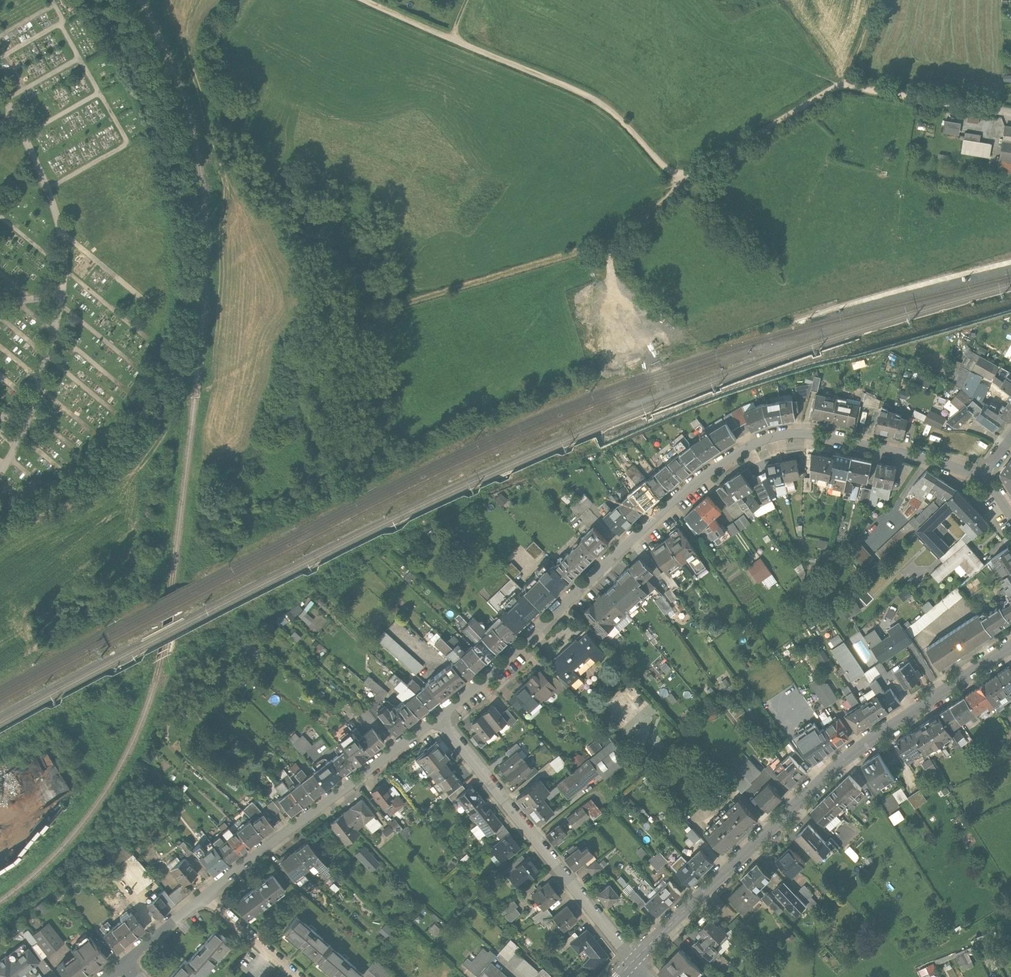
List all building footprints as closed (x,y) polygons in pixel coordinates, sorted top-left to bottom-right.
[(960,123),(945,121),(943,132),(958,135),(960,123)] [(1005,126),(998,170),(1010,172),(1010,127),(1005,126)] [(981,134),(966,132),(962,152),(990,157),(992,144),(979,142),(981,134)] [(976,353),(983,356),(986,350),(979,346),(976,353)] [(969,349),(952,383),(963,389),(982,406),(985,402),(981,400),(989,386),(980,381),(982,376),(971,371),(973,368),(992,379),(998,366),(969,349)] [(1009,372),(999,365),(992,379),(1002,386),(1006,378),(1009,372)] [(932,378),(918,371),(918,372),(914,371),(911,378),(914,379),(914,380),(927,387),(932,378)] [(812,383),(814,377),(808,375),(806,381),(812,383)] [(812,383),(811,389),(817,391),(820,377),(814,376),(814,377),(812,383)] [(1010,393),(1010,382),(1006,378),(1002,386),(1010,393)] [(812,383),(795,386),(797,398),(808,396),(811,389),(812,383)] [(907,391),(900,389),(898,397),(906,398),(907,391)] [(951,418),(965,406),(972,412),(977,417),(982,406),(963,389),(952,400),(950,399),(945,405),(951,409),(949,417),(951,418)] [(882,400),(865,392),(862,406),(868,407),(868,408),(874,409),(873,411),(880,412),(881,408),(882,400)] [(811,417),(832,421),(837,398),(817,393),(816,393),(811,417)] [(845,405),(847,399),(837,398),(832,421),(856,426),(859,408),(845,405)] [(999,411),(998,412),(1004,416),(1010,420),(1010,419),(1010,398),(1005,407),(1003,405),(999,411)] [(797,399),(793,400),(792,399),(779,401),(783,421),(796,419),(794,409),(799,409),(797,399)] [(753,401),(742,406),(749,420),(752,429),(769,423),(763,403),(755,406),(753,401)] [(769,423),(783,421),(779,401),(771,402),(763,403),(769,423)] [(985,402),(982,406),(977,417),(976,418),(994,430),(1004,416),(998,412),(999,411),(985,402)] [(724,416),(727,421),(732,430),(749,420),(742,406),(724,416)] [(957,426),(972,412),(965,406),(947,421),(957,426)] [(880,412),(876,431),(895,435),(896,437),(900,438),(902,436),(903,437),(909,413),(897,408),(895,412),(895,413),(888,410),(881,408),(880,412)] [(915,410),(912,415),(940,429),(943,423),(940,421),(943,416),(932,411),(929,416),(915,410)] [(724,416),(704,427),(708,433),(727,421),(724,416)] [(698,439),(692,444),(704,459),(721,448),(708,433),(704,427),(696,417),(691,421),(702,435),(704,436),(698,439)] [(737,439),(732,430),(727,421),(708,433),(721,448),(737,439)] [(670,442),(674,446),(681,439),(688,447),(691,444),(682,432),(670,442)] [(674,447),(680,453),(693,468),(704,459),(692,444),(691,444),(688,447),(681,439),(674,446),(674,447)] [(680,453),(674,447),(661,457),(667,464),(680,453)] [(680,453),(667,464),(680,478),(693,468),(680,453)] [(836,453),(834,459),(830,479),(828,487),(844,490),(851,457),(836,453)] [(817,476),(830,479),(834,459),(812,454),(811,478),(812,478),(816,479),(817,476)] [(871,461),(851,457),(844,490),(843,494),(856,497),(859,485),(853,484),(852,481),(851,481),(851,479),(866,482),(871,461)] [(796,459),(781,462),(787,491),(795,489),(793,479),(800,478),(796,459)] [(1010,489),(1010,459),(1001,471),(1002,475),(1010,489)] [(777,493),(787,491),(781,462),(766,465),(767,471),(769,483),(770,483),(775,482),(777,493)] [(897,467),(877,463),(873,483),(887,486),(892,487),(897,467)] [(641,485),(647,480),(634,464),(626,471),(637,484),(639,482),(641,485)] [(667,464),(656,472),(669,488),(680,478),(667,464)] [(729,479),(741,496),(747,492),(756,486),(757,486),(753,477),(754,477),(749,467),(729,479)] [(924,499),(930,489),(937,477),(927,470),(913,485),(905,498),(918,507),(922,511),(929,504),(924,499)] [(769,483),(767,471),(759,474),(771,499),(776,496),(770,483),(769,483)] [(656,472),(647,480),(659,496),(669,488),(656,472)] [(756,486),(765,505),(772,502),(771,499),(759,474),(754,477),(753,477),(757,486),(756,486)] [(957,490),(937,477),(930,489),(939,496),(934,501),(940,507),(957,490)] [(728,504),(737,498),(741,496),(729,479),(717,487),(728,504)] [(641,485),(629,495),(643,510),(659,496),(647,480),(641,485)] [(886,488),(887,486),(873,483),(871,489),(868,503),(876,505),(878,496),(888,499),(890,489),(886,488)] [(859,501),(868,503),(871,489),(863,487),(859,501)] [(917,529),(941,555),(949,547),(939,537),(932,529),(940,521),(954,507),(964,517),(958,522),(966,530),(972,525),(982,516),(957,490),(940,507),(917,529)] [(741,496),(752,511),(758,507),(747,492),(741,496)] [(508,500),(501,493),(494,500),(501,507),(508,500)] [(593,503),(584,493),(570,506),(579,516),(593,503)] [(629,495),(619,505),(633,519),(643,510),(629,495)] [(696,506),(709,521),(709,522),(711,525),(714,529),(719,525),(714,517),(721,511),(707,495),(696,506)] [(752,511),(741,496),(737,498),(737,502),(748,517),(749,517),(751,520),(756,516),(752,511)] [(883,561),(917,529),(940,507),(934,501),(933,500),(929,504),(922,511),(915,517),(914,516),(875,553),(883,561)] [(765,505),(758,507),(752,511),(756,516),(775,508),(772,502),(765,505)] [(620,532),(633,519),(619,505),(613,510),(612,509),(605,516),(620,532)] [(709,522),(709,521),(696,506),(685,516),(688,519),(699,531),(709,522)] [(743,514),(734,521),(741,530),(750,524),(743,514)] [(940,558),(944,562),(965,544),(989,524),(982,516),(972,525),(958,543),(940,558)] [(872,523),(865,518),(861,533),(872,523)] [(695,535),(699,531),(688,519),(685,521),(695,535)] [(932,529),(939,537),(946,531),(943,527),(945,525),(940,521),(932,529)] [(732,522),(725,528),(731,536),(738,530),(732,522)] [(714,529),(723,542),(731,536),(725,528),(722,524),(719,525),(714,529)] [(714,529),(711,525),(706,529),(718,545),(723,542),(714,529)] [(582,538),(583,539),(597,554),(609,543),(594,527),(582,538)] [(671,536),(666,540),(682,563),(687,559),(697,573),(705,567),(678,528),(676,528),(670,532),(670,534),(671,536)] [(569,580),(597,554),(583,539),(555,566),(569,580)] [(828,541),(818,539),(816,547),(826,549),(828,541)] [(651,550),(665,569),(668,573),(669,572),(682,563),(666,540),(651,550)] [(534,559),(543,551),(533,541),(525,550),(534,559)] [(944,562),(932,573),(938,580),(960,563),(964,559),(976,571),(984,565),(965,544),(944,562)] [(872,558),(860,545),(850,554),(862,567),(872,558)] [(784,553),(783,553),(789,562),(792,560),(796,566),(793,568),(804,582),(806,573),(794,548),(792,549),(790,547),(788,547),(785,548),(784,550),(784,553)] [(1004,575),(1010,570),(1010,551),(1008,547),(992,558),(987,563),(991,568),(996,564),(1003,575),(1004,575)] [(640,557),(630,566),(643,580),(643,581),(646,578),(653,571),(640,557)] [(777,581),(760,558),(748,567),(759,582),(762,579),(768,588),(777,581)] [(971,576),(976,571),(964,559),(960,563),(971,576)] [(511,563),(503,570),(512,580),(520,572),(511,563)] [(555,594),(569,580),(555,566),(554,564),(549,569),(546,566),(536,575),(555,594)] [(619,581),(607,591),(626,612),(630,609),(629,607),(633,604),(636,607),(640,603),(638,600),(642,595),(647,601),(652,597),(649,593),(640,583),(643,580),(630,566),(619,577),(619,581)] [(661,573),(671,587),(673,590),(679,586),(669,572),(668,573),(665,569),(661,573)] [(1004,575),(1003,575),(1000,577),(1006,585),(1005,586),(1010,594),(1010,570),(1004,575)] [(410,571),(404,577),(410,582),(415,576),(410,571)] [(536,575),(534,577),(536,579),(525,589),(523,587),(521,589),(540,609),(545,604),(546,605),(550,600),(549,600),(555,594),(536,575)] [(661,594),(646,578),(643,581),(643,580),(640,583),(649,593),(652,597),(664,614),(671,609),(661,594)] [(677,597),(673,590),(671,587),(664,592),(671,601),(677,597)] [(911,596),(905,588),(897,594),(903,602),(911,596)] [(927,613),(926,612),(911,625),(907,620),(901,625),(904,630),(906,628),(913,637),(933,620),(934,621),(963,596),(957,588),(927,613)] [(497,612),(502,618),(516,632),(540,609),(521,589),(497,612)] [(598,599),(594,604),(612,624),(626,612),(607,591),(602,595),(601,594),(597,598),(598,599)] [(850,593),(841,601),(842,603),(851,616),(860,609),(850,593)] [(1010,601),(1002,607),(1000,605),(981,617),(992,633),(1010,620),(1010,599),(1010,601)] [(314,603),(310,600),(304,607),(305,608),(303,610),(306,612),(314,603)] [(921,606),(926,612),(933,606),(928,600),(921,606)] [(297,603),(282,613),(288,622),(293,618),(292,617),(302,610),(297,603)] [(614,626),(612,624),(594,604),(593,604),(592,603),(585,610),(585,611),(585,612),(599,627),(605,634),(606,633),(610,638),(619,631),(614,626)] [(834,608),(843,621),(851,616),(842,603),(834,608)] [(888,608),(885,616),(892,619),(895,611),(888,608)] [(306,613),(303,610),(298,616),(301,618),(308,625),(313,619),(306,612),(306,613)] [(979,614),(953,631),(966,650),(992,633),(981,617),(979,614)] [(473,618),(467,623),(495,652),(505,642),(491,627),(485,634),(483,632),(485,631),(484,630),(473,618)] [(502,618),(491,627),(505,642),(516,632),(502,618)] [(864,636),(881,662),(912,642),(904,630),(901,625),(898,621),(886,629),(890,635),(882,640),(875,629),(864,636)] [(463,629),(476,642),(471,646),(485,661),(495,652),(467,623),(463,629)] [(372,636),(376,639),(384,631),(380,627),(372,636)] [(599,627),(594,631),(606,644),(611,639),(610,638),(606,633),(605,634),(599,627)] [(579,676),(573,669),(585,658),(583,656),(588,652),(596,661),(605,653),(585,630),(550,662),(561,674),(570,684),(579,676)] [(376,639),(415,675),(423,666),(384,631),(376,639)] [(940,667),(966,650),(953,631),(927,648),(940,667)] [(461,655),(460,657),(453,648),(453,649),(436,633),(430,639),(448,657),(450,656),(454,662),(451,665),(465,680),(474,671),(461,655)] [(831,640),(835,647),(843,642),(839,635),(831,640)] [(453,636),(447,642),(453,648),(456,645),(455,643),(457,641),(458,643),(459,642),(453,636)] [(471,646),(465,652),(463,651),(464,650),(458,643),(457,641),(455,643),(456,645),(453,648),(460,657),(461,655),(474,671),(485,661),(471,646)] [(259,651),(247,642),(242,647),(254,657),(259,651)] [(835,647),(831,649),(843,667),(846,671),(852,681),(864,673),(843,642),(835,647)] [(765,652),(761,647),(756,651),(760,656),(765,652)] [(821,648),(814,652),(822,664),(829,660),(821,648)] [(671,668),(666,662),(660,666),(666,672),(671,668)] [(900,691),(905,688),(895,672),(892,668),(887,671),(881,662),(876,666),(882,675),(887,683),(892,679),(900,691)] [(910,662),(895,672),(905,688),(906,689),(921,679),(910,662)] [(772,664),(765,667),(769,676),(776,672),(772,664)] [(439,699),(465,680),(451,665),(425,684),(426,685),(439,699)] [(885,692),(876,679),(882,675),(876,666),(864,673),(873,687),(888,710),(900,703),(890,688),(885,692)] [(998,674),(1010,694),(1010,669),(1009,666),(998,674)] [(540,700),(553,689),(554,688),(546,679),(539,671),(536,675),(535,674),(533,674),(530,677),(530,679),(530,680),(525,684),(540,700)] [(764,679),(758,671),(752,676),(758,684),(764,679)] [(552,673),(546,679),(554,688),(553,689),(556,693),(564,686),(556,678),(552,673)] [(566,688),(570,684),(561,674),(556,678),(564,686),(566,688)] [(981,685),(994,705),(998,711),(1004,707),(1002,705),(1010,699),(1010,694),(998,674),(981,685)] [(368,675),(363,681),(382,698),(388,692),(368,675)] [(746,684),(741,677),(736,681),(742,688),(746,684)] [(426,685),(420,690),(418,689),(419,686),(410,678),(405,683),(428,707),(439,699),(426,685)] [(397,685),(407,695),(404,698),(402,700),(404,702),(417,716),(428,707),(405,683),(400,679),(396,684),(397,685)] [(810,683),(825,706),(837,698),(827,683),(819,683),(816,679),(810,683)] [(529,711),(540,700),(525,684),(514,694),(515,695),(529,711)] [(394,688),(404,698),(407,695),(397,685),(394,688)] [(981,685),(964,696),(977,716),(994,705),(981,685)] [(843,689),(847,695),(852,692),(848,686),(843,689)] [(863,702),(860,704),(872,721),(888,710),(873,687),(860,696),(863,702)] [(858,731),(872,721),(860,704),(852,692),(847,695),(855,707),(847,713),(858,731)] [(529,711),(515,695),(509,700),(523,716),(529,711)] [(964,696),(950,705),(961,722),(971,715),(974,719),(978,717),(977,716),(964,696)] [(355,701),(350,705),(357,714),(362,710),(355,701)] [(404,702),(396,708),(407,723),(417,716),(404,702)] [(394,734),(407,723),(396,708),(394,706),(389,710),(385,705),(376,711),(394,734)] [(736,711),(731,705),(727,708),(732,714),(736,711)] [(950,705),(939,713),(954,736),(956,739),(961,746),(967,742),(958,729),(955,726),(961,722),(950,705)] [(490,709),(482,715),(495,730),(506,722),(507,721),(501,714),(494,706),(492,706),(490,707),(490,709)] [(719,713),(713,707),(705,714),(710,720),(719,713)] [(507,709),(501,714),(507,721),(506,722),(510,726),(516,721),(507,709)] [(952,737),(954,736),(939,713),(912,731),(923,748),(927,754),(929,753),(930,754),(953,739),(952,737)] [(820,721),(825,728),(837,745),(848,737),(846,733),(848,731),(839,718),(835,721),(831,714),(820,721)] [(483,740),(495,730),(482,715),(475,721),(473,721),(471,723),(471,725),(477,732),(483,740)] [(800,747),(813,761),(822,756),(822,755),(810,738),(820,731),(814,723),(793,737),(800,747)] [(310,740),(319,734),(313,726),(304,732),(310,740)] [(355,727),(352,730),(369,753),(383,742),(372,727),(361,735),(355,727)] [(820,731),(810,738),(822,755),(837,745),(825,728),(820,731)] [(355,763),(369,753),(352,730),(338,741),(340,744),(355,763)] [(913,755),(923,748),(912,731),(895,742),(908,761),(914,757),(913,755)] [(299,736),(295,732),(289,738),(293,742),(292,743),(302,753),(311,744),(302,734),(299,736)] [(477,732),(472,737),(480,748),(486,743),(483,740),(477,732)] [(956,749),(961,746),(956,739),(952,742),(956,749)] [(587,748),(593,755),(603,748),(596,740),(587,748)] [(613,740),(603,748),(593,755),(589,759),(600,772),(605,779),(630,759),(613,740)] [(784,746),(790,753),(791,754),(796,751),(789,741),(784,746)] [(425,776),(430,772),(444,761),(448,757),(445,752),(436,742),(420,755),(415,759),(422,767),(419,768),(425,776)] [(505,752),(509,757),(516,750),(517,751),(520,748),(516,743),(505,752)] [(544,743),(539,747),(544,751),(548,748),(544,743)] [(340,775),(355,763),(340,744),(335,749),(339,754),(330,761),(340,775)] [(502,768),(506,774),(524,760),(517,751),(516,750),(509,757),(499,765),(499,767),(500,768),(502,768)] [(639,750),(633,756),(640,763),(646,758),(639,750)] [(891,751),(882,757),(888,766),(897,760),(891,751)] [(571,763),(576,770),(589,759),(584,753),(571,763)] [(790,753),(782,761),(798,779),(807,771),(791,754),(790,753)] [(879,753),(862,764),(878,788),(882,785),(882,784),(890,779),(891,780),(895,777),(888,766),(882,757),(879,753)] [(25,786),(32,783),(34,788),(53,779),(42,754),(11,767),(16,778),(20,776),(25,786)] [(566,764),(558,755),(549,763),(557,772),(566,764)] [(600,772),(589,759),(576,770),(556,785),(560,790),(567,798),(600,772)] [(750,782),(761,772),(749,759),(738,769),(739,770),(734,775),(738,780),(734,784),(741,793),(752,783),(750,782)] [(933,763),(931,759),(923,764),(925,768),(933,763)] [(531,769),(524,760),(506,774),(510,779),(510,781),(512,783),(514,783),(524,775),(531,769)] [(325,786),(340,775),(330,761),(313,771),(325,786)] [(450,771),(444,761),(430,772),(437,782),(432,785),(439,793),(444,790),(443,789),(457,778),(451,770),(450,771)] [(790,786),(798,779),(782,761),(774,768),(784,779),(790,786)] [(290,767),(294,773),(300,768),(296,762),(290,767)] [(774,768),(771,763),(765,767),(770,773),(779,783),(784,779),(774,768)] [(282,780),(290,789),(295,785),(294,783),(295,783),(283,767),(276,772),(282,780)] [(313,771),(307,775),(301,767),(300,768),(294,773),(301,781),(313,796),(325,786),(313,771)] [(533,767),(531,769),(524,775),(527,780),(537,772),(533,767)] [(849,774),(830,792),(843,805),(861,788),(849,774)] [(447,795),(448,795),(461,784),(457,778),(443,789),(444,790),(439,793),(443,799),(447,795)] [(274,786),(282,795),(290,789),(282,780),(274,786)] [(516,797),(526,810),(541,797),(547,792),(537,780),(516,797)] [(301,781),(295,785),(290,789),(302,804),(313,796),(301,781)] [(383,782),(370,791),(382,806),(383,805),(390,814),(403,803),(397,795),(399,793),(392,785),(388,788),(383,782)] [(452,802),(457,798),(456,797),(465,789),(461,784),(448,795),(447,795),(452,802)] [(782,797),(769,784),(756,796),(769,809),(782,797)] [(484,802),(471,785),(465,789),(456,797),(457,798),(469,813),(479,805),(484,802)] [(545,802),(560,790),(556,785),(547,792),(541,797),(545,802)] [(950,792),(946,786),(941,790),(944,795),(950,792)] [(908,797),(901,787),(892,793),(899,803),(908,797)] [(282,795),(278,798),(277,798),(275,800),(281,808),(284,806),(290,814),(302,804),(290,789),(282,795)] [(926,800),(920,790),(908,797),(914,807),(920,803),(921,804),(926,800)] [(835,813),(843,805),(830,792),(812,809),(833,832),(844,821),(835,813)] [(552,812),(545,802),(541,797),(526,810),(537,824),(552,812)] [(251,819),(249,820),(251,822),(262,813),(251,801),(249,803),(243,798),(237,804),(251,819)] [(591,798),(566,817),(574,827),(589,815),(593,820),(602,812),(591,798)] [(739,799),(704,832),(723,853),(758,820),(739,799)] [(280,809),(272,800),(267,804),(274,814),(280,809)] [(361,800),(342,813),(356,829),(367,820),(370,825),(377,819),(361,800)] [(485,812),(479,805),(469,813),(477,823),(485,833),(487,835),(493,831),(501,824),(489,808),(485,812)] [(889,816),(894,824),(904,818),(899,809),(889,816)] [(262,813),(251,822),(261,835),(273,826),(268,820),(270,818),(268,815),(266,817),(263,812),(262,813)] [(359,832),(356,829),(342,813),(329,824),(344,844),(359,832)] [(403,829),(394,818),(389,822),(398,832),(403,829)] [(237,825),(239,828),(244,825),(239,819),(234,823),(237,825)] [(249,845),(261,835),(251,822),(249,820),(244,825),(239,828),(237,830),(249,845)] [(227,826),(224,822),(217,827),(222,832),(226,829),(225,827),(227,826)] [(237,830),(239,828),(237,825),(234,823),(229,827),(233,833),(237,830)] [(485,833),(477,823),(470,829),(478,839),(485,833)] [(393,829),(388,824),(381,829),(385,835),(393,829)] [(493,831),(501,840),(509,834),(501,824),(493,831)] [(559,824),(545,834),(552,843),(555,841),(557,843),(563,838),(561,836),(566,833),(559,824)] [(809,824),(795,836),(810,851),(808,853),(813,859),(815,857),(817,859),(830,847),(831,847),(825,842),(809,824)] [(222,832),(227,838),(239,853),(249,845),(237,830),(233,833),(229,827),(228,827),(227,826),(225,827),(226,829),(222,832)] [(690,847),(700,838),(692,829),(686,834),(689,837),(684,841),(690,847)] [(520,847),(509,834),(501,840),(490,848),(494,853),(489,857),(496,866),(520,847)] [(227,862),(239,853),(227,838),(224,841),(219,835),(212,840),(217,846),(215,848),(227,862)] [(831,837),(825,842),(831,847),(830,847),(834,852),(840,847),(831,837)] [(103,870),(106,874),(115,867),(137,894),(154,879),(119,838),(102,852),(112,863),(103,870)] [(209,849),(213,845),(208,838),(203,842),(209,849)] [(187,856),(193,852),(184,841),(178,845),(187,856)] [(307,841),(295,850),(307,866),(315,873),(320,869),(327,876),(333,870),(319,856),(307,841)] [(213,874),(227,862),(215,848),(213,845),(209,849),(204,853),(204,849),(200,843),(193,849),(213,874)] [(570,853),(564,858),(573,869),(583,861),(592,854),(586,847),(581,851),(576,844),(568,851),(570,853)] [(384,868),(363,846),(355,853),(376,875),(384,868)] [(636,851),(642,857),(647,852),(641,846),(636,851)] [(790,848),(776,861),(791,877),(805,864),(790,848)] [(700,849),(688,861),(701,874),(713,862),(700,849)] [(302,870),(307,866),(295,850),(287,856),(285,854),(278,860),(283,866),(281,867),(287,875),(289,874),(292,878),(300,884),(308,878),(302,872),(302,870)] [(667,860),(659,852),(654,856),(654,855),(647,861),(657,871),(667,860)] [(471,858),(467,854),(459,861),(463,865),(471,858)] [(517,868),(515,867),(525,859),(521,854),(501,873),(505,877),(507,875),(517,868)] [(596,858),(592,854),(583,861),(586,866),(595,859),(596,858)] [(870,856),(864,859),(867,865),(873,862),(870,856)] [(197,874),(184,858),(180,861),(177,857),(167,866),(182,885),(183,885),(197,874)] [(528,857),(525,859),(515,867),(517,868),(507,875),(516,888),(533,876),(539,872),(528,857)] [(599,863),(595,859),(586,866),(585,867),(592,876),(602,868),(599,863)] [(604,859),(599,863),(602,868),(607,864),(604,859)] [(451,860),(447,867),(452,869),(455,863),(451,860)] [(690,884),(701,874),(688,861),(677,871),(690,884)] [(742,876),(746,881),(756,891),(760,887),(762,885),(763,887),(768,882),(766,881),(771,876),(757,862),(742,876)] [(337,874),(333,870),(327,876),(331,880),(337,874)] [(285,891),(272,875),(268,878),(258,886),(235,903),(236,904),(237,904),(241,909),(240,910),(247,920),(248,919),(248,918),(254,913),(254,914),(285,891)] [(784,880),(774,890),(796,913),(806,904),(796,893),(784,880)] [(669,881),(657,892),(669,904),(681,893),(669,881)] [(759,894),(756,891),(746,881),(730,896),(744,911),(750,905),(749,903),(759,894)] [(538,890),(531,895),(542,909),(542,910),(546,907),(559,896),(548,882),(541,887),(540,885),(536,888),(538,890)] [(619,896),(608,883),(596,893),(607,907),(619,896)] [(645,901),(628,884),(623,889),(639,906),(645,901)] [(182,885),(168,896),(175,904),(190,892),(183,885),(182,885)] [(813,894),(804,885),(796,893),(806,904),(815,913),(819,909),(808,898),(813,894)] [(772,900),(760,887),(756,891),(759,894),(768,904),(772,900)] [(658,915),(669,904),(657,892),(654,889),(649,894),(652,897),(646,903),(658,915)] [(159,895),(159,896),(170,909),(175,904),(168,896),(164,891),(159,895)] [(157,919),(170,909),(159,896),(147,906),(157,919)] [(517,906),(513,900),(502,909),(506,915),(505,916),(509,921),(519,913),(514,908),(517,906)] [(772,900),(768,904),(778,915),(783,911),(772,900)] [(567,905),(553,916),(552,917),(553,918),(563,931),(578,919),(567,905)] [(553,916),(546,907),(542,910),(542,909),(532,917),(536,923),(539,920),(543,925),(553,918),(552,917),(553,916)] [(131,913),(117,924),(131,941),(144,929),(131,913)] [(296,916),(283,931),(336,976),(361,976),(363,974),(362,974),(355,968),(355,967),(338,952),(337,953),(330,946),(329,945),(321,939),(322,938),(303,921),(302,922),(296,917),(297,916),(296,916)] [(728,925),(731,928),(736,934),(745,925),(736,917),(728,925)] [(701,932),(713,945),(726,932),(719,924),(717,926),(711,919),(699,930),(701,932)] [(966,928),(963,923),(954,928),(958,934),(966,928)] [(48,924),(32,937),(37,943),(47,956),(48,957),(64,944),(48,924)] [(117,951),(131,941),(117,924),(104,935),(117,951)] [(434,924),(427,930),(434,937),(441,930),(434,924)] [(394,931),(388,925),(386,927),(384,926),(379,931),(387,938),(394,931)] [(729,940),(736,934),(731,928),(726,932),(713,945),(718,950),(721,953),(732,943),(729,940)] [(787,928),(783,932),(791,940),(794,937),(787,928)] [(187,963),(185,961),(183,962),(170,976),(197,976),(200,974),(202,976),(231,944),(222,935),(221,936),(216,932),(217,931),(216,930),(187,963)] [(592,972),(606,956),(586,930),(575,939),(570,943),(571,944),(578,952),(584,947),(591,956),(583,964),(592,972)] [(704,952),(710,958),(718,950),(713,945),(701,932),(696,936),(699,939),(695,943),(704,952)] [(987,933),(970,938),(972,945),(977,944),(978,947),(990,943),(987,933)] [(570,943),(575,939),(571,934),(556,947),(561,952),(571,944),(570,943)] [(72,950),(75,954),(89,972),(107,959),(89,937),(72,950)] [(535,974),(538,971),(516,952),(520,947),(511,939),(499,953),(527,976),(533,976),(535,974)] [(704,952),(695,943),(695,942),(690,946),(699,956),(704,952)] [(47,956),(37,943),(11,964),(6,957),(0,962),(0,976),(20,976),(47,956)] [(476,976),(477,976),(490,963),(496,955),(490,950),(488,953),(484,949),(472,963),(468,959),(462,965),(476,976)] [(666,976),(692,976),(700,969),(680,949),(659,970),(666,976)] [(973,965),(965,949),(954,954),(963,970),(973,965)] [(89,972),(75,954),(57,968),(64,976),(83,976),(89,972)] [(1005,954),(995,959),(1000,967),(1009,962),(1005,954)] [(377,976),(383,976),(388,971),(376,960),(368,969),(377,976)] [(919,970),(922,976),(926,976),(938,971),(933,962),(919,970)] [(490,963),(477,976),(506,976),(490,963)] [(538,971),(535,974),(539,976),(554,976),(542,967),(538,971)]
